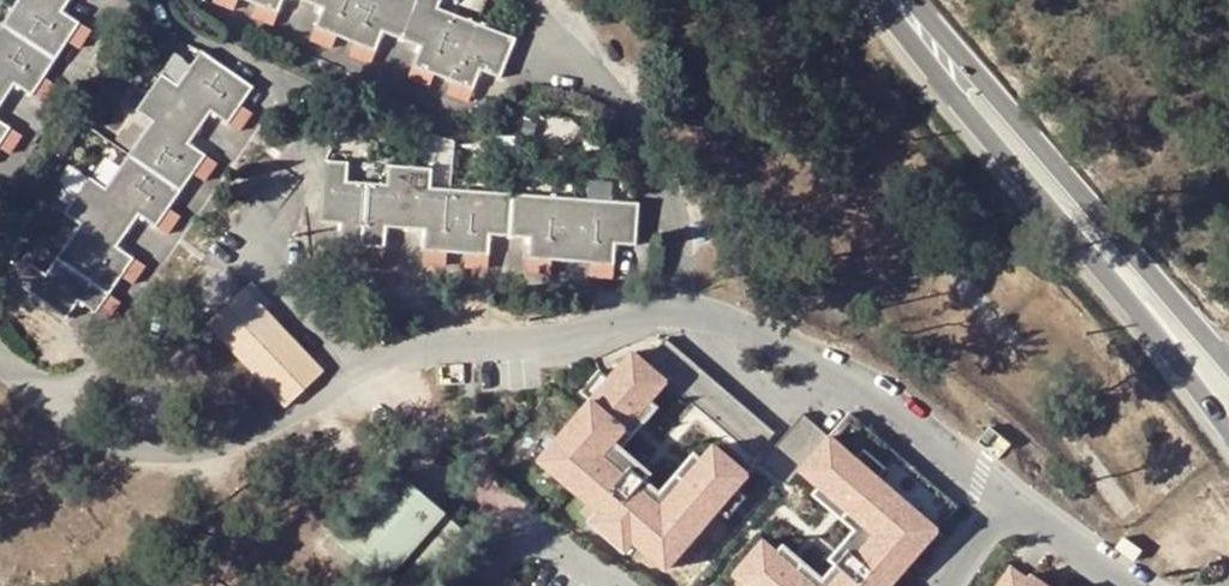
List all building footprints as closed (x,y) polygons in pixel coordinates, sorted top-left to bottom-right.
[(6,102),(17,84),(43,101),(56,80),(46,74),(55,60),(66,42),(76,48),(89,29),(64,13),(73,0),(19,0),(3,26),(0,30),(0,110),(6,102)] [(212,1),(232,10),(236,0),(212,0),(212,1)] [(257,7),(252,16),(273,26),(284,0),(240,0),(257,7)] [(306,2),(324,10),(311,40),(333,48),(338,37),(356,46),(352,55),(371,63),(384,32),(402,40),(422,48),(409,78),(428,86),(432,75),(450,83),(446,92),(469,102),(482,72),(498,78),(515,40),(475,24),(438,8),(441,0),(300,0),(306,2)] [(81,303),(109,321),(120,304),(109,295),(120,280),(131,287),(145,268),(118,248),(129,233),(140,218),(166,237),(182,213),(170,205),(180,190),(191,176),(203,184),(217,165),(188,144),(200,129),(212,112),(239,132),(252,114),(241,106),(253,88),(202,51),(176,87),(163,78),(151,94),(138,113),(152,124),(129,156),(106,191),(90,181),(79,198),(67,217),(80,228),(55,261),(43,277),(31,268),(19,284),(69,317),(81,303)] [(145,76),(131,67),(124,76),(139,86),(145,76)] [(0,123),(0,149),(8,154),(21,136),(0,123)] [(431,188),(433,171),(412,169),(388,167),(387,185),(366,184),(342,182),(342,164),(326,163),(324,224),(343,226),(342,256),(362,257),(384,258),(386,230),(408,230),(425,231),(423,262),(447,263),(448,254),(471,254),(470,266),(489,267),(491,235),(513,237),(530,238),(528,270),(551,272),(552,260),(572,262),(590,264),(588,275),(614,277),(616,246),(636,246),(638,204),(577,199),(516,195),(452,189),(431,188)] [(75,174),(63,165),(52,180),(66,189),(75,174)] [(58,205),(70,193),(66,189),(52,180),(48,178),(39,191),(58,205)] [(595,179),(594,197),(617,199),(618,181),(595,179)] [(321,372),(245,290),(208,326),(285,406),(321,372)] [(776,433),(666,338),(645,363),(633,353),(610,379),(592,400),(551,447),(584,475),(573,488),(600,511),(634,541),(645,529),(677,557),(718,509),(736,489),(748,475),(714,446),(702,460),(662,507),(602,455),(608,448),(616,454),(621,448),(614,442),(649,400),(666,381),(755,457),(776,433)] [(610,379),(600,371),(582,391),(592,400),(610,379)] [(657,407),(649,400),(614,442),(621,448),(657,407)] [(958,506),(850,413),(830,437),(803,414),(761,463),(788,486),(801,471),(820,487),(862,523),(856,530),(862,536),(868,529),(876,535),(832,585),(890,585),(958,506)] [(540,460),(573,488),(584,475),(551,447),(540,460)] [(616,454),(608,448),(602,455),(662,507),(702,460),(695,453),(660,493),(645,480),(650,473),(621,448),(616,454)] [(402,475),(346,542),(335,532),(324,545),(350,567),(358,557),(392,585),(431,585),(474,537),(402,475)] [(820,487),(814,495),(856,530),(862,523),(820,487)] [(746,497),(736,489),(718,509),(728,518),(746,497)] [(623,554),(634,541),(600,511),(589,524),(623,554)] [(645,529),(634,541),(666,569),(677,557),(645,529)] [(868,529),(862,536),(856,530),(831,560),(837,565),(823,581),(783,546),(777,554),(815,585),(832,585),(876,535),(868,529)] [(1123,539),(1116,550),(1134,563),(1141,552),(1123,539)] [(777,554),(763,541),(734,575),(747,585),(815,585),(777,554)] [(1010,568),(1005,575),(1020,585),(1023,585),(1027,580),(1010,568)] [(1005,575),(997,585),(1020,585),(1005,575)] [(1030,576),(1027,580),(1023,585),(1044,585),(1030,576)]
